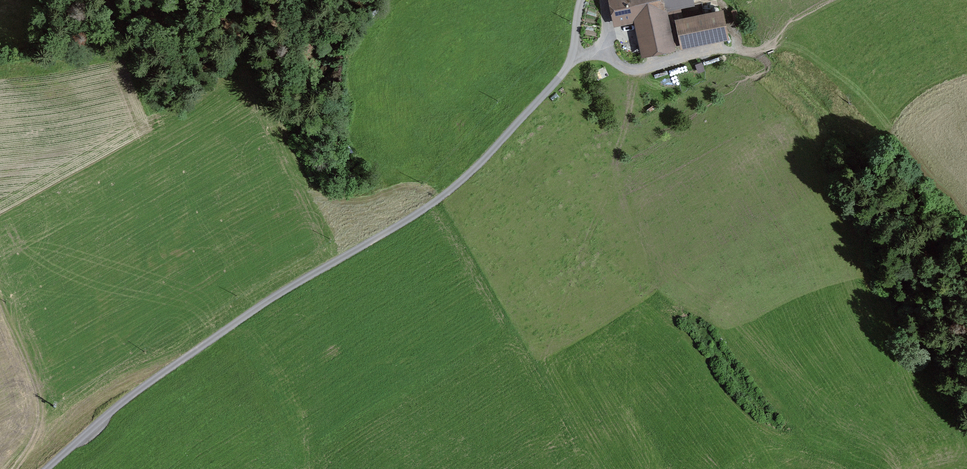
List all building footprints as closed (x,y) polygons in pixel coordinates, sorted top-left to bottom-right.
[(617,21),(638,16),(645,51),(724,35),(720,15),(681,23),(678,7),(662,10),(660,0),(612,0),(617,21)]
